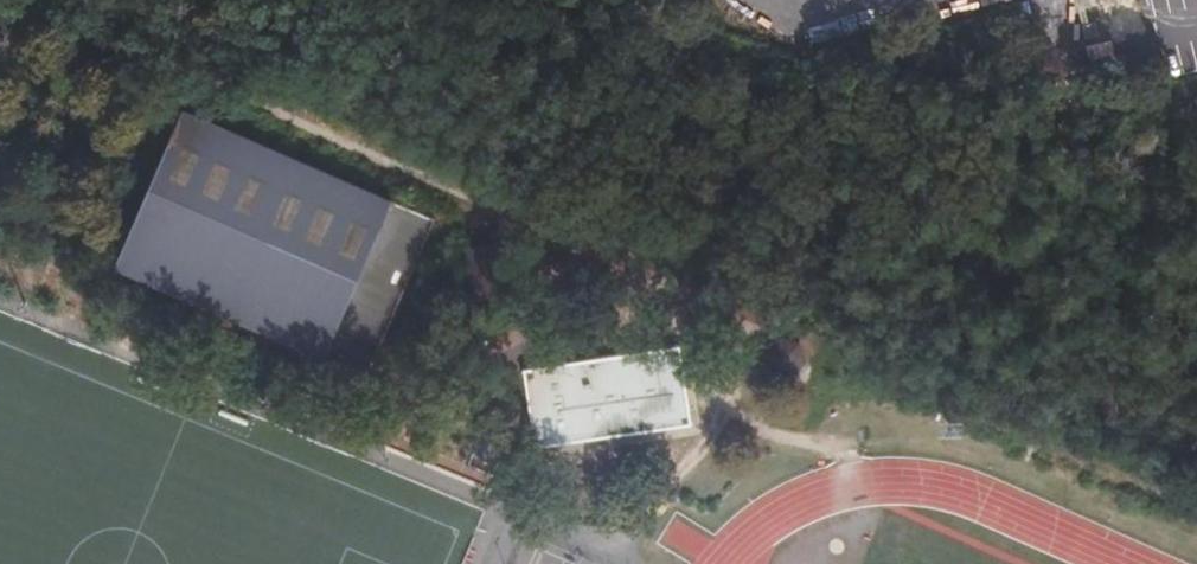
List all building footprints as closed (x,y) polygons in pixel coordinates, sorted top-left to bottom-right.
[(1083,52),(1105,51),(1104,0),(1082,0),(1083,52)] [(1169,52),(1196,47),(1196,0),(1158,0),(1169,52)] [(114,269),(374,368),(436,207),(175,109),(114,269)] [(609,345),(604,310),(555,316),(561,352),(609,345)] [(798,346),(778,341),(764,357),(770,376),(791,381),(805,366),(798,346)] [(691,427),(678,350),(524,373),(536,449),(691,427)]
